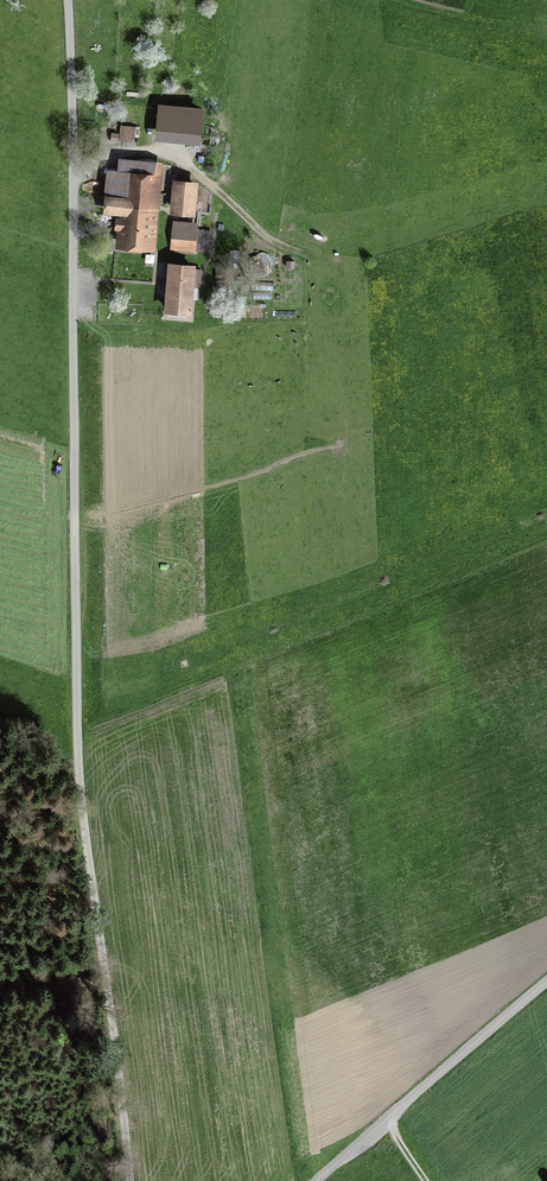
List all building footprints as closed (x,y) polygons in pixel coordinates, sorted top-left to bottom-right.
[(204,110),(158,106),(155,142),(200,146),(204,110)] [(120,125),(118,141),(134,142),(135,127),(120,125)] [(123,174),(122,185),(127,185),(126,200),(108,199),(107,210),(125,211),(122,243),(148,245),(155,164),(120,161),(119,174),(123,174)] [(194,185),(176,183),(174,210),(192,212),(194,185)] [(196,230),(175,228),(173,248),(194,250),(196,230)] [(167,310),(189,311),(193,268),(170,266),(169,278),(173,278),(171,298),(168,297),(167,310)]
